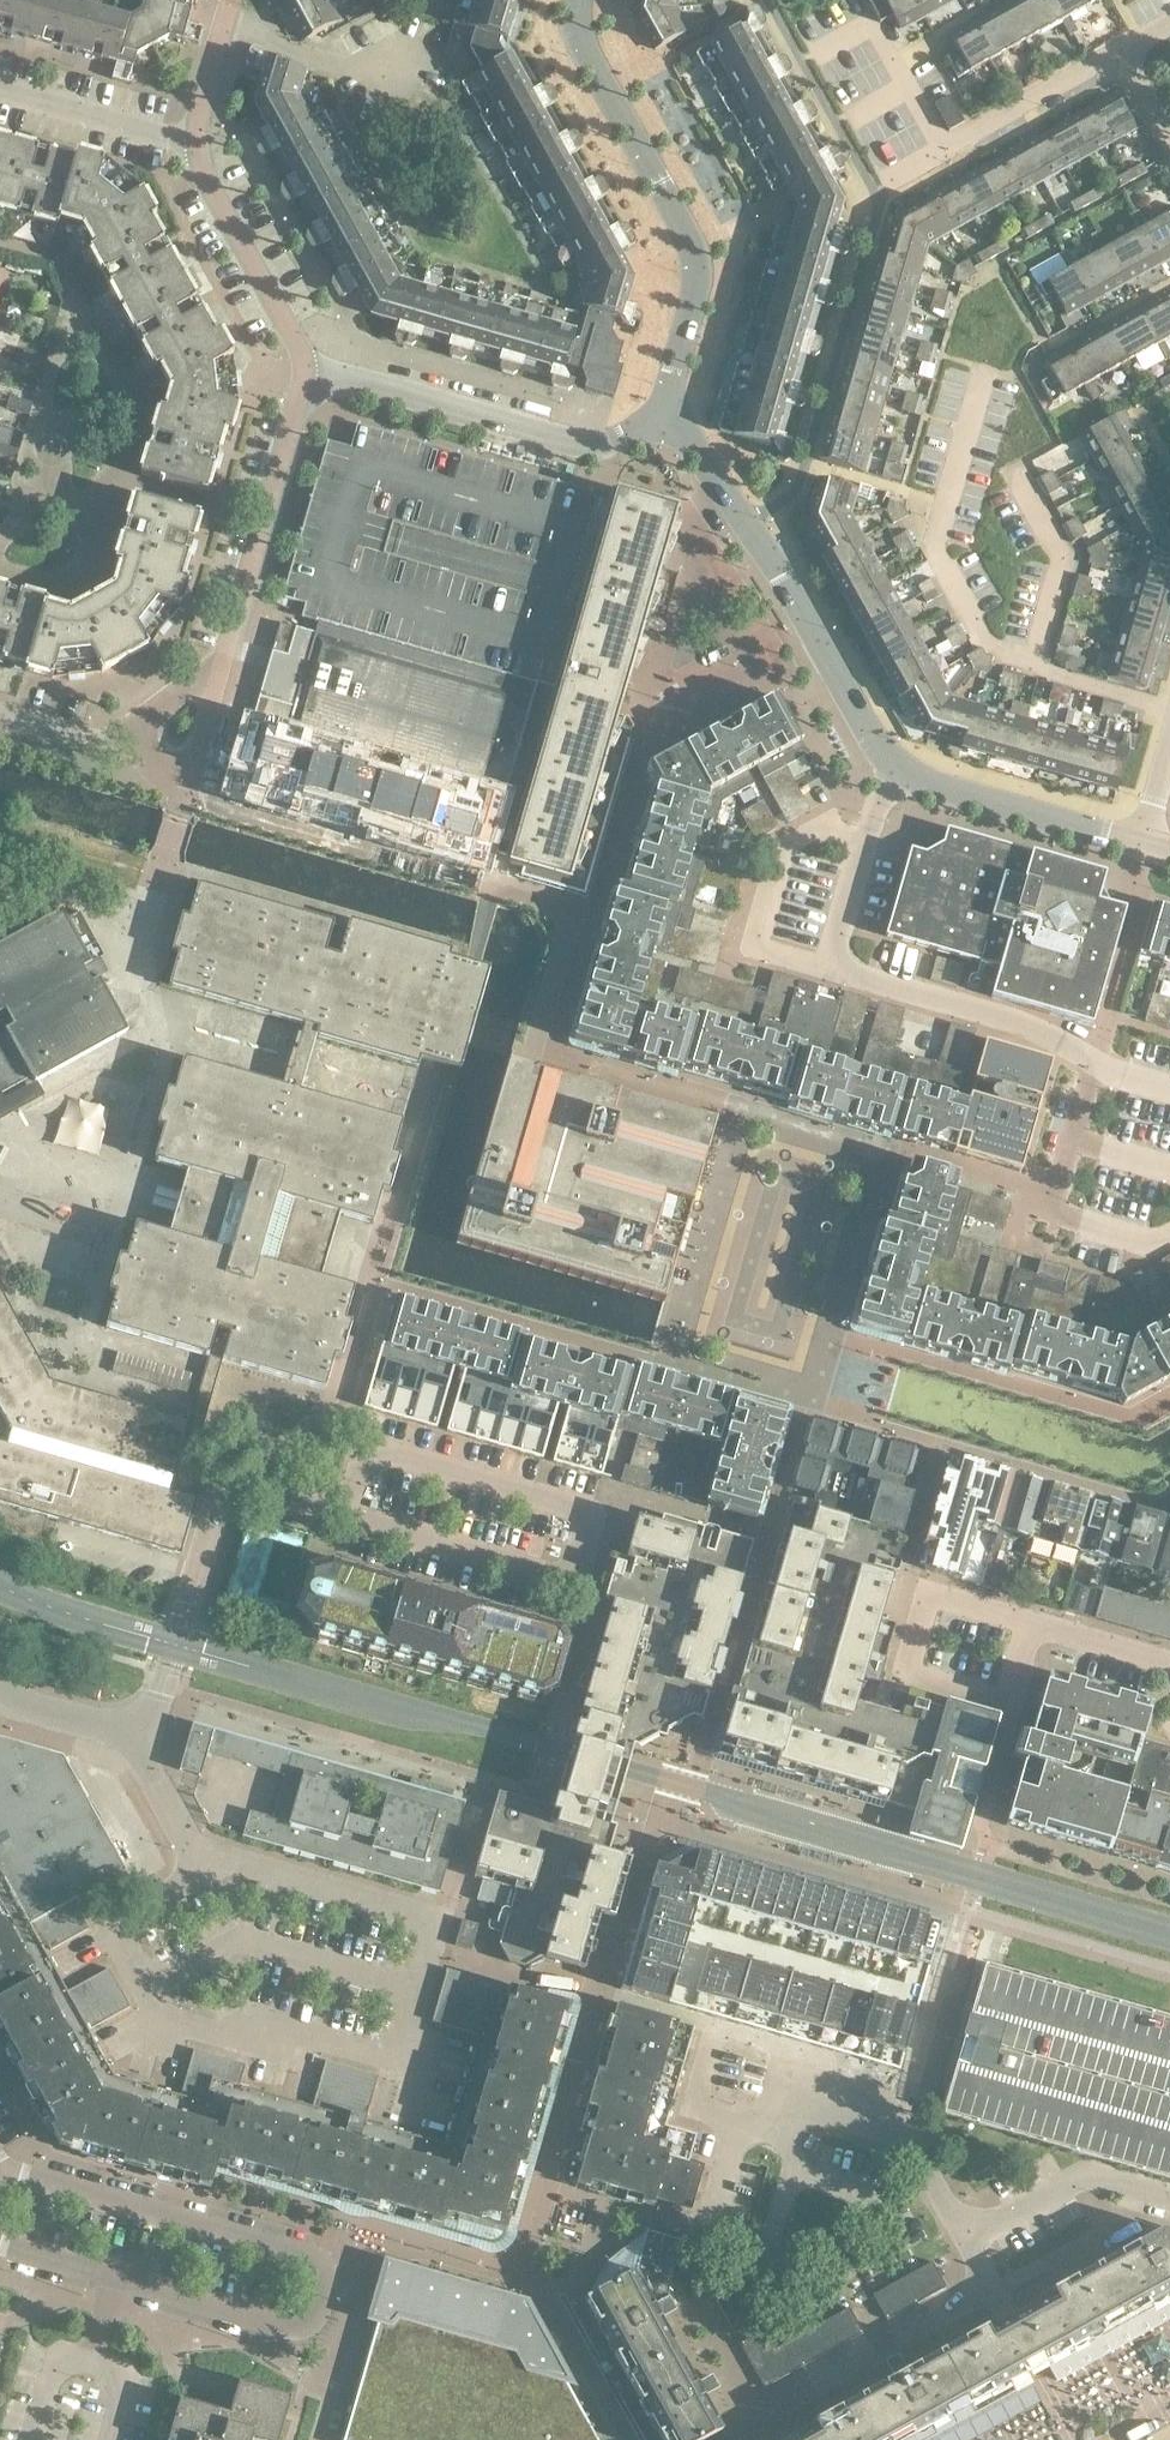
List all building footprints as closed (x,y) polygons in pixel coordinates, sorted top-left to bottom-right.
[(2,30),(11,0),(0,0),(0,29),(2,30)] [(2,30),(28,37),(38,0),(11,0),(2,30)] [(28,37),(52,44),(65,0),(38,0),(28,37)] [(52,44),(77,51),(91,1),(98,3),(99,0),(84,0),(83,3),(73,0),(65,0),(52,44)] [(166,0),(144,0),(141,11),(136,14),(153,46),(170,37),(199,45),(204,28),(188,24),(192,8),(166,0)] [(454,25),(446,52),(455,68),(460,77),(474,69),(464,49),(470,29),(477,31),(475,38),(487,43),(486,47),(474,54),(484,70),(463,82),(566,269),(579,262),(591,283),(590,282),(582,308),(584,308),(582,317),(425,273),(421,287),(398,280),(391,267),(396,264),(392,258),(401,253),(323,112),(308,119),(296,99),(298,99),(305,73),(269,62),(265,56),(262,55),(264,50),(263,49),(263,48),(254,46),(250,48),(246,63),(248,67),(257,69),(256,74),(257,77),(262,78),(257,96),(258,109),(267,126),(263,128),(262,132),(254,136),(254,137),(253,140),(260,154),(264,155),(265,156),(273,151),(289,181),(281,186),(282,186),(281,190),(286,200),(290,201),(290,202),(298,197),(315,227),(307,232),(306,236),(312,246),(315,247),(316,248),(324,243),(340,274),(332,278),(333,279),(332,283),(339,296),(343,297),(343,298),(351,294),(355,294),(359,292),(368,309),(378,317),(396,322),(395,327),(397,330),(396,330),(394,339),(396,342),(411,346),(415,344),(415,345),(418,336),(451,345),(448,354),(449,354),(451,358),(462,361),(465,359),(466,359),(469,350),(502,360),(499,369),(500,369),(502,372),(512,375),(516,374),(517,374),(519,365),(552,374),(550,383),(551,383),(553,387),(568,391),(571,389),(572,390),(575,381),(573,381),(574,379),(568,378),(569,375),(566,368),(566,367),(582,371),(586,383),(585,390),(602,395),(612,398),(614,399),(615,397),(617,390),(623,368),(617,366),(623,345),(617,343),(611,333),(616,317),(620,319),(623,325),(626,326),(625,331),(626,332),(626,333),(634,335),(635,335),(638,333),(642,318),(641,314),(632,311),(633,307),(631,304),(627,303),(632,285),(631,272),(621,255),(626,252),(627,249),(635,245),(634,244),(635,240),(628,227),(624,226),(624,225),(616,230),(599,199),(607,195),(607,194),(608,190),(603,181),(599,180),(598,179),(590,183),(574,153),(582,149),(581,148),(582,144),(577,135),(573,133),(565,137),(548,107),(556,102),(557,98),(552,88),(548,87),(547,87),(539,91),(514,45),(526,0),(461,0),(454,25)] [(328,0),(311,0),(286,3),(287,10),(304,41),(340,22),(328,0)] [(634,7),(635,14),(676,8),(678,0),(636,0),(634,7)] [(915,0),(873,0),(869,3),(880,23),(893,17),(900,29),(909,24),(910,26),(925,18),(915,0)] [(925,18),(939,10),(938,8),(952,0),(915,0),(925,18)] [(1055,0),(1021,0),(1012,5),(1030,39),(1062,22),(1070,36),(1074,34),(1055,0)] [(1074,34),(1077,32),(1070,17),(1102,0),(1055,0),(1074,34)] [(98,3),(91,1),(77,51),(101,58),(114,12),(97,7),(98,3)] [(734,9),(730,3),(711,4),(719,18),(734,9)] [(1030,39),(1012,5),(990,17),(989,16),(975,23),(1002,74),(1006,71),(998,56),(1030,39)] [(689,31),(676,8),(635,14),(635,20),(653,51),(689,31)] [(754,8),(746,12),(749,18),(746,20),(744,27),(697,53),(775,194),(788,187),(800,207),(797,217),(791,215),(787,229),(778,226),(719,432),(746,440),(753,441),(779,448),(776,461),(785,463),(789,461),(793,446),(790,442),(791,441),(782,439),(791,406),(800,408),(800,407),(804,406),(807,395),(805,392),(805,391),(797,388),(806,355),(815,358),(815,356),(819,355),(822,344),(820,341),(820,340),(811,337),(821,304),(829,306),(829,305),(834,304),(837,294),(834,289),(826,286),(835,253),(844,255),(848,253),(852,239),(850,235),(842,233),(840,229),(835,228),(838,221),(841,209),(839,195),(830,179),(834,177),(835,174),(843,170),(843,169),(844,165),(837,152),(833,150),(825,154),(807,123),(815,119),(815,118),(817,115),(811,106),(807,104),(799,108),(782,77),(790,74),(790,73),(791,69),(786,60),(782,58),(781,57),(773,62),(757,32),(764,27),(766,23),(758,10),(754,8)] [(130,17),(114,12),(101,58),(116,63),(112,79),(128,84),(137,55),(153,46),(136,14),(130,17)] [(1002,74),(975,23),(950,36),(959,52),(946,58),(957,79),(990,61),(998,76),(1002,74)] [(1017,77),(1008,83),(1014,94),(1024,89),(1017,77)] [(1137,130),(1117,94),(1093,108),(1113,143),(1137,130)] [(950,96),(937,104),(935,105),(949,131),(965,123),(950,96)] [(1113,143),(1093,108),(1070,121),(1090,156),(1113,143)] [(1090,156),(1070,121),(1047,133),(1066,169),(1090,156)] [(1066,169),(1047,133),(1023,146),(1043,182),(1066,169)] [(11,140),(0,137),(0,179),(11,140)] [(0,179),(0,209),(24,216),(59,226),(61,221),(78,160),(75,158),(49,151),(50,147),(44,145),(38,143),(37,148),(11,140),(0,179)] [(1043,182),(1023,146),(1000,159),(1020,195),(1043,182)] [(78,160),(61,221),(83,227),(95,249),(151,218),(152,220),(157,217),(143,192),(129,182),(132,178),(131,178),(121,169),(118,173),(104,161),(76,153),(75,158),(78,160)] [(1020,195),(1000,159),(977,172),(997,207),(1020,195)] [(1143,164),(1128,172),(1133,181),(1148,173),(1146,169),(1143,164)] [(997,207),(977,172),(954,185),(974,220),(997,207)] [(1133,181),(1128,172),(1113,181),(1118,189),(1133,181)] [(974,220),(954,185),(940,192),(941,195),(931,200),(949,234),(974,220)] [(1097,190),(1082,198),(1087,206),(1102,198),(1097,190)] [(1087,206),(1082,198),(1067,206),(1072,214),(1087,206)] [(949,234),(931,200),(921,205),(920,204),(900,215),(896,219),(929,245),(949,234)] [(1135,213),(1163,264),(1169,260),(1169,213),(1147,226),(1139,211),(1135,213)] [(1163,264),(1135,213),(1131,216),(1139,230),(1108,247),(1126,282),(1147,270),(1149,272),(1163,264)] [(1050,215),(1038,222),(1035,223),(1040,232),(1055,224),(1050,215)] [(95,249),(90,251),(106,281),(122,310),(183,277),(170,254),(170,253),(173,251),(170,246),(167,240),(164,242),(163,241),(152,220),(151,218),(95,249)] [(929,245),(896,219),(892,224),(886,245),(883,256),(922,268),(929,245)] [(1040,232),(1035,223),(1021,232),(1025,240),(1040,232)] [(1004,241),(989,249),(994,257),(1009,249),(1004,241)] [(1126,282),(1108,247),(1075,265),(1068,251),(1064,253),(1091,303),(1106,295),(1105,293),(1126,282)] [(994,257),(989,249),(975,257),(979,265),(994,257)] [(1091,303),(1064,253),(1060,255),(1067,270),(1035,288),(1046,309),(1059,302),(1066,315),(1076,310),(1077,311),(1091,303)] [(922,268),(883,256),(880,267),(875,283),(915,294),(922,268)] [(969,260),(956,267),(971,279),(978,275),(969,260)] [(971,279),(956,267),(952,281),(961,284),(968,286),(971,279)] [(1,298),(8,274),(0,272),(0,298),(1,298)] [(183,277),(122,310),(155,370),(160,367),(216,336),(215,334),(202,313),(202,311),(206,309),(200,298),(196,301),(195,300),(183,277)] [(915,294),(875,283),(871,299),(867,311),(907,322),(915,294)] [(935,289),(933,299),(950,304),(952,294),(935,289)] [(1140,309),(1168,359),(1169,358),(1169,353),(1164,342),(1169,339),(1169,304),(1167,298),(1165,295),(1140,309)] [(950,304),(933,299),(930,308),(947,313),(950,304)] [(34,315),(45,318),(49,306),(37,303),(34,315)] [(60,309),(49,306),(45,318),(57,322),(60,309)] [(1168,359),(1140,309),(1105,328),(1125,364),(1156,347),(1164,361),(1168,359)] [(907,322),(867,311),(864,323),(860,336),(899,347),(907,322)] [(1125,364),(1105,328),(1069,349),(1097,399),(1100,397),(1093,382),(1125,364)] [(216,336),(160,367),(171,388),(165,410),(226,428),(225,431),(231,433),(239,406),(238,405),(236,387),(240,386),(239,374),(235,374),(235,373),(233,356),(234,356),(220,331),(215,334),(216,336)] [(899,347),(860,336),(856,350),(854,359),(893,371),(899,347)] [(921,341),(918,350),(935,355),(937,346),(921,341)] [(1097,399),(1069,349),(1045,362),(1053,376),(1041,384),(1052,404),(1085,386),(1093,401),(1097,399)] [(20,362),(32,366),(35,353),(24,350),(20,362)] [(935,355),(918,350),(915,360),(932,365),(935,355)] [(47,356),(35,353),(32,366),(43,369),(47,356)] [(893,371),(854,359),(851,369),(846,385),(885,396),(893,371)] [(885,396),(846,385),(841,401),(839,410),(878,421),(885,396)] [(906,392),(903,401),(920,406),(923,396),(906,392)] [(7,409),(18,413),(22,400),(10,397),(7,409)] [(33,403),(22,400),(18,413),(30,416),(33,403)] [(920,406),(903,401),(900,410),(918,415),(920,406)] [(160,409),(140,475),(206,494),(214,469),(218,470),(222,458),(217,457),(225,431),(226,428),(165,410),(160,409)] [(878,421),(839,410),(837,419),(832,436),(870,447),(878,421)] [(1080,436),(1094,460),(1129,440),(1121,426),(1119,427),(1114,417),(1080,436)] [(315,634),(545,702),(515,806),(502,855),(529,861),(528,868),(540,871),(539,878),(606,893),(639,739),(654,743),(654,742),(643,740),(643,737),(643,735),(643,734),(642,732),(641,730),(640,729),(638,727),(637,726),(635,725),(628,723),(630,715),(638,691),(679,546),(702,512),(646,500),(643,499),(631,496),(627,510),(604,503),(592,493),(358,425),(351,448),(327,442),(321,468),(306,523),(287,583),(285,588),(298,592),(298,593),(282,589),(278,591),(275,602),(277,606),(292,610),(294,602),(305,605),(302,618),(318,623),(315,634)] [(870,447),(832,436),(824,462),(863,473),(870,447)] [(1137,455),(1129,440),(1094,460),(1106,483),(1140,465),(1135,456),(1137,455)] [(891,442),(889,452),(906,457),(908,447),(891,442)] [(5,459),(8,447),(0,445),(0,458),(5,459)] [(20,450),(8,447),(5,459),(16,463),(20,450)] [(906,457),(889,452),(886,461),(903,466),(906,457)] [(1145,473),(1140,465),(1106,483),(1119,506),(1154,487),(1146,472),(1145,473)] [(1052,472),(1040,478),(1037,480),(1041,488),(1056,480),(1052,472)] [(858,490),(820,478),(815,494),(809,514),(810,520),(851,514),(858,490)] [(1061,489),(1056,480),(1041,488),(1046,497),(1061,489)] [(1163,501),(1154,487),(1119,506),(1133,531),(1166,513),(1161,502),(1163,501)] [(134,496),(115,563),(120,564),(181,582),(182,579),(189,555),(193,556),(197,544),(193,543),(200,516),(134,496)] [(907,501),(890,497),(886,511),(905,509),(907,501)] [(908,516),(905,509),(886,511),(893,524),(908,516)] [(1166,513),(1133,531),(1144,552),(1169,549),(1169,519),(1166,513)] [(863,535),(851,514),(810,520),(811,526),(822,544),(823,544),(829,554),(863,535)] [(1076,517),(1066,523),(1062,525),(1067,534),(1081,526),(1076,517)] [(1087,535),(1081,526),(1067,534),(1072,543),(1087,535)] [(912,540),(907,532),(892,540),(897,549),(912,540)] [(876,559),(863,535),(829,554),(834,564),(832,565),(840,579),(876,559)] [(917,549),(912,540),(897,549),(901,558),(917,549)] [(1101,542),(1093,546),(1086,550),(1090,557),(1108,555),(1101,542)] [(1144,552),(1137,575),(1169,584),(1169,549),(1144,552)] [(1104,569),(1108,555),(1090,557),(1088,565),(1104,569)] [(889,582),(876,559),(840,579),(848,593),(850,593),(854,601),(889,582)] [(114,587),(92,600),(125,660),(149,647),(160,632),(164,635),(168,630),(171,625),(168,623),(180,608),(188,581),(182,579),(181,582),(120,564),(114,587)] [(1091,579),(1075,574),(1073,584),(1089,589),(1091,579)] [(1137,575),(1130,602),(1169,613),(1169,610),(1169,584),(1137,575)] [(933,578),(930,579),(917,586),(922,595),(937,586),(933,578)] [(901,606),(889,582),(854,601),(859,610),(858,611),(865,626),(901,606)] [(1089,589),(1073,584),(1070,593),(1086,598),(1089,589)] [(0,662),(2,658),(3,658),(27,666),(46,605),(48,599),(25,593),(0,586),(0,662)] [(942,595),(937,586),(922,595),(927,604),(942,595)] [(27,666),(25,671),(53,680),(53,679),(70,676),(71,676),(71,681),(83,679),(83,675),(101,673),(111,668),(117,665),(125,660),(92,600),(69,612),(46,605),(27,666)] [(1169,613),(1130,602),(1122,627),(1160,638),(1162,628),(1164,629),(1169,613)] [(914,629),(901,606),(865,626),(873,640),(875,639),(880,648),(914,629)] [(545,702),(315,634),(280,624),(239,768),(232,792),(252,799),(256,800),(329,821),(331,817),(344,821),(366,827),(368,821),(389,828),(386,838),(435,852),(434,855),(443,857),(444,854),(481,865),(502,855),(515,806),(545,702)] [(958,624),(956,625),(943,633),(947,641),(963,633),(958,624)] [(1065,626),(1061,625),(1058,635),(1074,640),(1077,630),(1065,626)] [(1160,638),(1122,627),(1115,653),(1154,664),(1159,648),(1157,647),(1160,638)] [(927,652),(914,629),(880,648),(885,657),(883,658),(891,672),(927,652)] [(968,641),(963,633),(947,641),(952,650),(968,641)] [(1074,640),(1058,635),(1055,644),(1058,645),(1072,649),(1074,640)] [(985,655),(982,648),(966,657),(973,670),(985,655)] [(940,677),(927,652),(891,672),(899,686),(900,686),(906,696),(940,677)] [(1154,664),(1115,653),(1108,678),(1145,689),(1147,679),(1150,680),(1154,664)] [(993,657),(985,655),(973,670),(988,674),(993,657)] [(1003,669),(999,683),(998,686),(1008,689),(1013,672),(1003,669)] [(1022,675),(1013,672),(1008,689),(1017,692),(1022,675)] [(952,697),(940,677),(906,696),(911,706),(910,707),(920,726),(926,730),(952,697)] [(1063,687),(1054,684),(1049,701),(1058,704),(1063,687)] [(1073,689),(1063,687),(1058,704),(1068,706),(1073,689)] [(649,843),(632,901),(677,914),(680,906),(689,909),(696,885),(727,893),(737,895),(744,870),(688,854),(690,849),(693,850),(694,845),(737,857),(744,833),(715,824),(722,803),(754,785),(746,769),(751,767),(752,770),(757,767),(788,823),(810,810),(787,767),(791,765),(807,793),(819,786),(803,758),(808,755),(777,697),(775,699),(778,705),(664,768),(669,777),(649,843)] [(974,704),(952,697),(926,730),(929,733),(931,734),(952,740),(952,738),(963,741),(974,704)] [(1105,699),(1104,702),(1100,716),(1109,718),(1114,701),(1105,699)] [(1123,704),(1114,701),(1109,718),(1118,721),(1123,704)] [(1000,711),(974,704),(963,741),(974,744),(974,746),(989,751),(1000,711)] [(1026,719),(1000,711),(989,751),(1005,755),(1006,753),(1015,756),(1026,719)] [(1051,726),(1026,719),(1015,756),(1025,759),(1024,761),(1040,765),(1051,726)] [(1077,733),(1051,726),(1040,765),(1055,770),(1056,768),(1066,771),(1077,733)] [(1125,732),(1121,746),(1129,748),(1134,749),(1137,736),(1125,732)] [(1103,741),(1077,733),(1066,771),(1075,774),(1075,776),(1092,780),(1103,741)] [(1121,746),(1103,741),(1092,780),(1118,788),(1119,784),(1129,749),(1129,748),(1121,746)] [(742,814),(749,827),(756,840),(778,828),(764,801),(742,814)] [(978,984),(982,984),(984,982),(996,986),(993,995),(1095,1024),(1128,908),(1114,904),(1104,887),(1108,872),(950,827),(945,841),(928,851),(913,847),(888,934),(982,961),(979,973),(977,973),(975,975),(974,976),(974,978),(974,980),(975,982),(975,983),(977,984),(978,984)] [(356,928),(200,883),(171,985),(313,1027),(315,1018),(329,1022),(325,1037),(426,1067),(427,1067),(429,1060),(447,1065),(469,1072),(498,969),(472,962),(458,957),(460,951),(358,921),(356,928)] [(616,896),(614,906),(619,914),(612,937),(609,948),(604,966),(598,985),(605,987),(645,998),(647,992),(655,994),(663,964),(646,959),(648,954),(651,955),(652,950),(716,967),(723,942),(714,940),(683,931),(689,909),(680,906),(677,914),(632,901),(616,896)] [(1153,905),(1139,954),(1150,957),(1151,953),(1162,956),(1169,929),(1169,910),(1153,905)] [(130,1031),(134,1029),(131,1022),(126,1025),(100,978),(109,974),(100,958),(93,963),(67,917),(66,918),(62,911),(61,912),(60,911),(0,944),(0,1094),(32,1077),(35,1083),(130,1031)] [(1162,956),(1163,957),(1159,973),(1160,974),(1165,957),(1169,959),(1169,929),(1162,956)] [(937,957),(930,981),(957,988),(963,965),(937,957)] [(750,1016),(758,990),(713,977),(680,969),(672,994),(702,1002),(704,996),(713,999),(711,1005),(750,1016)] [(785,975),(774,972),(768,993),(755,1037),(750,1036),(750,1033),(696,1017),(694,1024),(695,1024),(686,1059),(733,1073),(745,1076),(763,1081),(766,1088),(790,1094),(789,1097),(789,1096),(787,1101),(787,1103),(789,1104),(790,1102),(798,1104),(804,1100),(837,1110),(848,1114),(896,1127),(900,1133),(926,1140),(936,1143),(942,1141),(943,1141),(954,1144),(957,1137),(965,1106),(960,1104),(961,1101),(956,1099),(963,1072),(958,1070),(962,1053),(968,1055),(974,1038),(976,1030),(951,1023),(948,1032),(939,1065),(893,1052),(902,1019),(905,1010),(880,1003),(859,1076),(854,1074),(855,1071),(852,1070),(851,1069),(850,1069),(870,1000),(845,992),(842,1001),(841,1005),(795,992),(797,988),(799,979),(785,975)] [(605,987),(598,985),(595,996),(589,999),(581,1027),(577,1041),(591,1045),(603,1048),(602,1050),(610,1052),(611,1051),(616,1052),(615,1053),(622,1055),(624,1048),(636,1052),(669,1061),(672,1067),(681,1070),(680,1072),(682,1073),(683,1071),(684,1066),(683,1066),(686,1059),(695,1024),(694,1024),(647,1011),(642,1010),(645,998),(605,987)] [(1146,1021),(1146,1022),(1169,1029),(1169,999),(1154,994),(1146,1021)] [(1053,1061),(986,1041),(976,1076),(974,1075),(965,1106),(957,1137),(954,1144),(952,1151),(974,1157),(979,1162),(980,1163),(987,1161),(1003,1166),(1007,1170),(1009,1171),(1016,1170),(1021,1171),(1053,1061)] [(140,1337),(209,1357),(191,1421),(51,1380),(0,1288),(0,1503),(181,1556),(198,1498),(191,1496),(195,1485),(201,1487),(210,1456),(196,1452),(223,1361),(325,1391),(334,1357),(341,1359),(352,1323),(345,1321),(355,1288),(322,1278),(340,1215),(373,1225),(382,1191),(389,1193),(390,1191),(400,1157),(393,1155),(402,1122),(300,1093),(302,1088),(288,1084),(286,1089),(184,1059),(175,1093),(168,1091),(157,1127),(164,1129),(154,1162),(188,1172),(169,1235),(136,1226),(126,1259),(120,1257),(109,1292),(116,1294),(107,1327),(140,1337)] [(724,1122),(523,1064),(521,1070),(520,1070),(519,1070),(519,1072),(519,1073),(520,1073),(515,1091),(514,1091),(513,1091),(513,1093),(513,1094),(514,1094),(507,1118),(506,1118),(506,1119),(505,1118),(505,1121),(506,1122),(501,1139),(500,1139),(499,1139),(499,1142),(500,1142),(493,1167),(492,1167),(491,1167),(491,1169),(491,1170),(492,1170),(488,1183),(487,1183),(486,1188),(485,1188),(485,1190),(484,1195),(477,1193),(463,1243),(672,1303),(724,1122)] [(911,1161),(911,1163),(894,1220),(893,1220),(887,1218),(870,1278),(856,1327),(884,1335),(901,1340),(904,1329),(916,1291),(917,1286),(920,1287),(922,1281),(933,1285),(936,1275),(946,1278),(943,1288),(969,1295),(984,1244),(958,1236),(962,1224),(964,1217),(973,1220),(1004,1228),(1011,1204),(989,1197),(987,1203),(980,1201),(982,1195),(972,1192),(956,1188),(957,1187),(954,1187),(955,1182),(958,1183),(960,1175),(911,1161)] [(964,1217),(962,1224),(971,1227),(973,1220),(964,1217)] [(971,1307),(966,1305),(916,1291),(904,1329),(901,1340),(904,1341),(952,1354),(1000,1369),(1002,1362),(1014,1319),(1001,1316),(1014,1270),(1018,1254),(998,1248),(993,1246),(975,1311),(970,1310),(971,1307)] [(1162,1261),(1169,1276),(1169,1256),(1162,1261)] [(1152,1266),(1130,1279),(1144,1303),(1125,1314),(1118,1312),(1126,1284),(1121,1283),(1100,1278),(1084,1335),(1079,1334),(1080,1331),(1075,1329),(1090,1275),(1041,1260),(1037,1276),(1014,1270),(1001,1316),(1014,1319),(1002,1362),(1060,1378),(1120,1396),(1125,1404),(1169,1380),(1169,1297),(1152,1266)] [(526,1335),(396,1297),(371,1383),(419,1397),(412,1422),(437,1429),(448,1390),(451,1381),(456,1364),(461,1366),(461,1369),(466,1370),(462,1384),(509,1398),(526,1335)] [(526,1335),(509,1398),(503,1418),(526,1425),(520,1443),(518,1452),(543,1459),(560,1401),(566,1403),(565,1406),(569,1408),(553,1462),(578,1469),(580,1460),(586,1443),(610,1449),(616,1429),(634,1366),(632,1365),(630,1372),(526,1342),(528,1335),(526,1335)] [(634,1366),(616,1429),(639,1435),(630,1466),(655,1473),(668,1425),(673,1427),(672,1430),(678,1432),(724,1445),(729,1425),(735,1406),(737,1398),(739,1398),(739,1396),(634,1366)] [(674,1442),(660,1493),(685,1500),(685,1498),(692,1474),(714,1480),(707,1504),(721,1508),(756,1518),(757,1516),(787,1410),(759,1402),(751,1400),(751,1402),(746,1400),(746,1398),(739,1396),(739,1398),(737,1398),(735,1406),(729,1425),(724,1445),(727,1446),(726,1451),(723,1450),(721,1455),(674,1442)] [(455,1403),(447,1432),(472,1439),(480,1410),(455,1403)] [(797,1454),(787,1489),(793,1490),(816,1497),(814,1502),(792,1495),(790,1503),(792,1503),(888,1532),(891,1524),(904,1527),(913,1495),(907,1493),(909,1486),(915,1482),(921,1461),(918,1455),(920,1448),(886,1438),(884,1444),(873,1441),(869,1433),(852,1429),(846,1433),(837,1430),(833,1423),(813,1418),(807,1422),(800,1445),(804,1452),(803,1456),(797,1454)] [(1014,1476),(956,1459),(953,1471),(946,1469),(923,1547),(930,1549),(924,1570),(982,1586),(1014,1476)] [(625,1465),(623,1473),(621,1482),(650,1490),(655,1473),(630,1466),(625,1465)] [(1023,1478),(1014,1476),(982,1586),(1023,1598),(1024,1597),(1015,1594),(1025,1558),(1024,1558),(1025,1556),(1029,1540),(1030,1540),(1046,1485),(1031,1480),(1029,1478),(1027,1479),(1026,1477),(1023,1478)] [(1094,1499),(1046,1485),(1030,1540),(1029,1540),(1025,1556),(1074,1570),(1094,1499)] [(1094,1499),(1074,1570),(1063,1608),(1037,1601),(1037,1602),(1095,1619),(1103,1588),(1104,1588),(1111,1564),(1111,1563),(1127,1508),(1115,1505),(1111,1500),(1106,1502),(1094,1499)] [(909,1835),(960,1850),(962,1842),(970,1816),(984,1767),(999,1717),(946,1702),(941,1719),(925,1715),(928,1705),(924,1703),(926,1696),(926,1695),(912,1691),(908,1693),(902,1715),(886,1710),(856,1702),(864,1676),(880,1681),(888,1652),(897,1623),(881,1619),(888,1592),(895,1571),(896,1571),(899,1570),(902,1562),(900,1559),(899,1558),(905,1536),(888,1532),(792,1503),(786,1525),(780,1544),(763,1602),(778,1607),(774,1619),(760,1615),(747,1657),(762,1662),(759,1673),(755,1686),(740,1682),(738,1691),(734,1690),(728,1712),(731,1713),(731,1715),(727,1727),(723,1740),(751,1748),(747,1762),(764,1767),(797,1776),(832,1786),(861,1795),(887,1803),(916,1811),(912,1826),(912,1828),(909,1835)] [(1127,1508),(1111,1563),(1111,1564),(1169,1580),(1169,1520),(1127,1508)] [(663,1515),(660,1524),(638,1518),(626,1556),(612,1552),(609,1554),(605,1568),(613,1570),(611,1575),(604,1599),(606,1600),(600,1620),(597,1619),(593,1633),(597,1634),(584,1676),(581,1675),(577,1688),(587,1691),(580,1716),(577,1728),(575,1734),(570,1751),(556,1798),(554,1808),(498,1792),(474,1876),(482,1879),(476,1900),(493,1905),(488,1921),(504,1925),(499,1944),(509,1962),(511,1962),(524,1966),(542,1956),(569,1964),(584,1969),(589,1952),(583,1950),(587,1938),(593,1939),(600,1914),(614,1918),(619,1901),(608,1898),(612,1885),(622,1888),(635,1845),(607,1837),(613,1818),(628,1768),(632,1750),(634,1744),(637,1745),(640,1744),(657,1735),(666,1738),(669,1729),(672,1726),(692,1716),(702,1718),(714,1674),(719,1675),(726,1651),(722,1650),(730,1619),(735,1620),(742,1595),(738,1594),(746,1566),(753,1541),(720,1532),(720,1531),(718,1527),(708,1524),(704,1526),(704,1527),(663,1515)] [(227,1602),(256,1610),(260,1597),(258,1597),(274,1542),(305,1551),(309,1535),(251,1518),(227,1602)] [(307,1568),(295,1607),(294,1613),(302,1615),(300,1619),(308,1622),(307,1626),(314,1628),(313,1632),(317,1633),(317,1635),(318,1635),(319,1633),(336,1638),(335,1640),(337,1641),(337,1639),(342,1640),(341,1642),(343,1643),(344,1640),(361,1645),(360,1647),(362,1648),(362,1646),(367,1647),(366,1649),(368,1650),(369,1647),(386,1652),(385,1655),(387,1655),(387,1653),(392,1654),(391,1657),(393,1657),(394,1655),(410,1659),(410,1662),(411,1662),(412,1660),(417,1662),(416,1664),(418,1664),(419,1662),(435,1667),(434,1669),(436,1670),(437,1668),(441,1669),(441,1671),(443,1672),(443,1669),(460,1674),(459,1676),(461,1677),(462,1675),(466,1676),(466,1678),(468,1679),(468,1676),(485,1681),(484,1684),(486,1684),(487,1682),(491,1683),(491,1685),(492,1686),(493,1683),(510,1688),(509,1691),(511,1691),(512,1689),(516,1691),(515,1693),(517,1693),(518,1691),(535,1696),(534,1698),(536,1699),(536,1697),(542,1698),(557,1690),(570,1644),(562,1629),(557,1627),(556,1628),(536,1622),(536,1621),(532,1620),(532,1621),(511,1615),(511,1614),(507,1613),(486,1607),(482,1606),(461,1600),(457,1598),(457,1599),(436,1593),(437,1592),(432,1591),(432,1592),(412,1586),(412,1585),(407,1584),(387,1578),(383,1577),(382,1577),(362,1571),(358,1570),(337,1564),(334,1563),(333,1566),(325,1564),(324,1568),(316,1566),(314,1570),(307,1568)] [(1159,1604),(1104,1588),(1103,1588),(1095,1619),(1169,1640),(1169,1597),(1159,1604)] [(288,1606),(260,1597),(256,1610),(285,1619),(288,1606)] [(1017,1740),(1002,1792),(1014,1795),(1006,1825),(1024,1830),(1109,1855),(1142,1740),(1151,1705),(1049,1675),(1046,1686),(1040,1685),(1036,1700),(1031,1716),(1027,1731),(1032,1733),(1030,1739),(1022,1737),(1017,1740)] [(196,1724),(193,1723),(180,1770),(201,1776),(208,1752),(214,1730),(196,1724)] [(286,1773),(292,1752),(214,1730),(208,1752),(286,1773)] [(0,1738),(0,2031),(6,2028),(13,2024),(16,2031),(9,2034),(17,2049),(9,2053),(35,2101),(44,2097),(51,2110),(55,2117),(46,2121),(59,2145),(86,2153),(89,2144),(110,2150),(108,2159),(161,2175),(164,2166),(178,2169),(179,2170),(186,2172),(183,2181),(211,2189),(214,2177),(218,2164),(242,2171),(245,2162),(262,2167),(268,2169),(265,2178),(317,2193),(320,2184),(339,2189),(345,2186),(341,2200),(358,2205),(383,2212),(392,2215),(395,2205),(417,2212),(415,2221),(442,2229),(446,2215),(452,2217),(456,2218),(456,2217),(474,2223),(481,2226),(481,2225),(490,2227),(506,2232),(514,2206),(505,2203),(507,2195),(511,2180),(520,2182),(536,2130),(526,2127),(533,2104),(542,2107),(557,2055),(548,2053),(554,2030),(564,2032),(572,2005),(556,2000),(547,1998),(534,1994),(527,1992),(448,1970),(440,1995),(433,2019),(433,2022),(479,2035),(472,2057),(465,2082),(458,2107),(451,2133),(449,2138),(458,2141),(455,2148),(447,2146),(428,2140),(406,2134),(385,2128),(378,2126),(367,2123),(365,2122),(379,2076),(352,2069),(326,2061),(313,2107),(301,2104),(282,2098),(264,2093),(240,2086),(246,2065),(219,2057),(194,2050),(181,2096),(157,2089),(132,2082),(122,2079),(114,2077),(113,2076),(102,2055),(90,2034),(88,2031),(131,2007),(109,1969),(67,1992),(55,1969),(43,1947),(48,1944),(51,1950),(89,1929),(73,1901),(100,1886),(126,1872),(63,1756),(0,1738)] [(1109,1855),(1111,1856),(1112,1852),(1134,1858),(1134,1860),(1144,1863),(1144,1861),(1153,1864),(1152,1867),(1156,1869),(1169,1822),(1169,1748),(1142,1740),(1109,1855)] [(410,1786),(292,1752),(286,1773),(273,1818),(250,1811),(243,1836),(417,1886),(440,1893),(466,1802),(452,1798),(454,1791),(412,1778),(410,1786)] [(1156,1869),(1169,1873),(1169,1822),(1156,1869)] [(621,1991),(899,2072),(942,1925),(913,1916),(859,1901),(697,1854),(697,1856),(692,1854),(663,1870),(659,1869),(659,1868),(657,1867),(621,1991)] [(133,1884),(126,1872),(100,1886),(107,1899),(133,1884)] [(463,1920),(455,1945),(472,1950),(479,1925),(463,1920)] [(986,1964),(978,1987),(968,2027),(960,2052),(942,2114),(1169,2180),(1169,2018),(986,1964)] [(218,2164),(214,2177),(337,2213),(353,2222),(362,2226),(369,2225),(372,2225),(379,2226),(388,2227),(492,2257),(504,2257),(513,2253),(521,2240),(545,2168),(592,2014),(582,2002),(548,1990),(547,1998),(556,2000),(572,2005),(564,2032),(554,2030),(548,2053),(557,2055),(542,2107),(533,2104),(526,2127),(536,2130),(520,2182),(511,2180),(507,2195),(505,2203),(514,2206),(506,2232),(490,2227),(481,2225),(481,2226),(474,2223),(456,2217),(456,2218),(452,2217),(446,2215),(442,2229),(415,2221),(417,2212),(395,2205),(392,2215),(383,2212),(358,2205),(341,2200),(345,2186),(339,2189),(320,2184),(317,2193),(265,2178),(268,2169),(262,2167),(245,2162),(242,2171),(218,2164)] [(642,2012),(616,2006),(587,2106),(604,2111),(602,2118),(596,2117),(576,2185),(604,2193),(606,2184),(628,2190),(626,2199),(654,2208),(656,2199),(692,2209),(705,2165),(689,2160),(697,2135),(666,2126),(694,2027),(642,2012)] [(647,2231),(646,2236),(642,2235),(609,2262),(597,2281),(602,2290),(585,2300),(603,2333),(609,2343),(611,2347),(632,2385),(682,2357),(661,2319),(660,2317),(674,2309),(669,2299),(668,2296),(683,2241),(647,2231)] [(1041,2402),(1026,2375),(1027,2374),(1037,2369),(1047,2363),(1057,2381),(1169,2319),(1169,2234),(1152,2235),(1152,2236),(1137,2244),(1052,2291),(1053,2294),(1021,2312),(1019,2313),(1009,2319),(999,2324),(998,2325),(988,2330),(986,2327),(978,2331),(958,2342),(939,2353),(919,2364),(906,2371),(898,2356),(892,2360),(888,2362),(896,2376),(880,2385),(861,2396),(841,2407),(822,2418),(814,2422),(815,2425),(804,2431),(789,2439),(972,2439),(1041,2402)] [(525,2304),(379,2262),(364,2318),(378,2322),(383,2303),(384,2303),(389,2294),(396,2287),(405,2282),(415,2280),(425,2281),(447,2320),(524,2343),(547,2349),(557,2367),(558,2367),(567,2384),(570,2383),(525,2304)] [(946,2288),(932,2262),(918,2271),(932,2296),(946,2288)] [(932,2296),(918,2271),(903,2279),(917,2304),(932,2296)] [(736,2276),(711,2290),(736,2335),(761,2321),(736,2276)] [(917,2304),(903,2279),(888,2287),(902,2312),(917,2304)] [(378,2322),(364,2371),(427,2390),(447,2320),(425,2281),(415,2280),(405,2282),(396,2287),(389,2294),(384,2303),(383,2303),(378,2322)] [(597,2281),(574,2296),(603,2351),(610,2365),(649,2439),(663,2439),(653,2423),(652,2421),(647,2411),(632,2385),(611,2347),(609,2343),(603,2333),(585,2300),(602,2290),(597,2281)] [(902,2312),(888,2287),(873,2295),(887,2320),(902,2312)] [(864,2333),(849,2308),(831,2318),(845,2343),(864,2333)] [(845,2343),(831,2318),(813,2328),(827,2354),(845,2343)] [(447,2320),(427,2390),(364,2371),(344,2439),(496,2439),(524,2343),(447,2320)] [(827,2354),(813,2328),(794,2338),(808,2364),(827,2354)] [(765,2388),(805,2366),(808,2364),(794,2338),(776,2349),(765,2329),(740,2343),(765,2388)] [(524,2343),(496,2439),(598,2439),(567,2384),(558,2367),(557,2367),(547,2349),(524,2343)] [(682,2357),(632,2385),(647,2411),(652,2421),(653,2423),(663,2439),(705,2439),(723,2430),(703,2395),(718,2387),(712,2377),(698,2385),(682,2357)] [(239,2382),(230,2413),(180,2399),(169,2439),(279,2439),(292,2397),(239,2382)]
